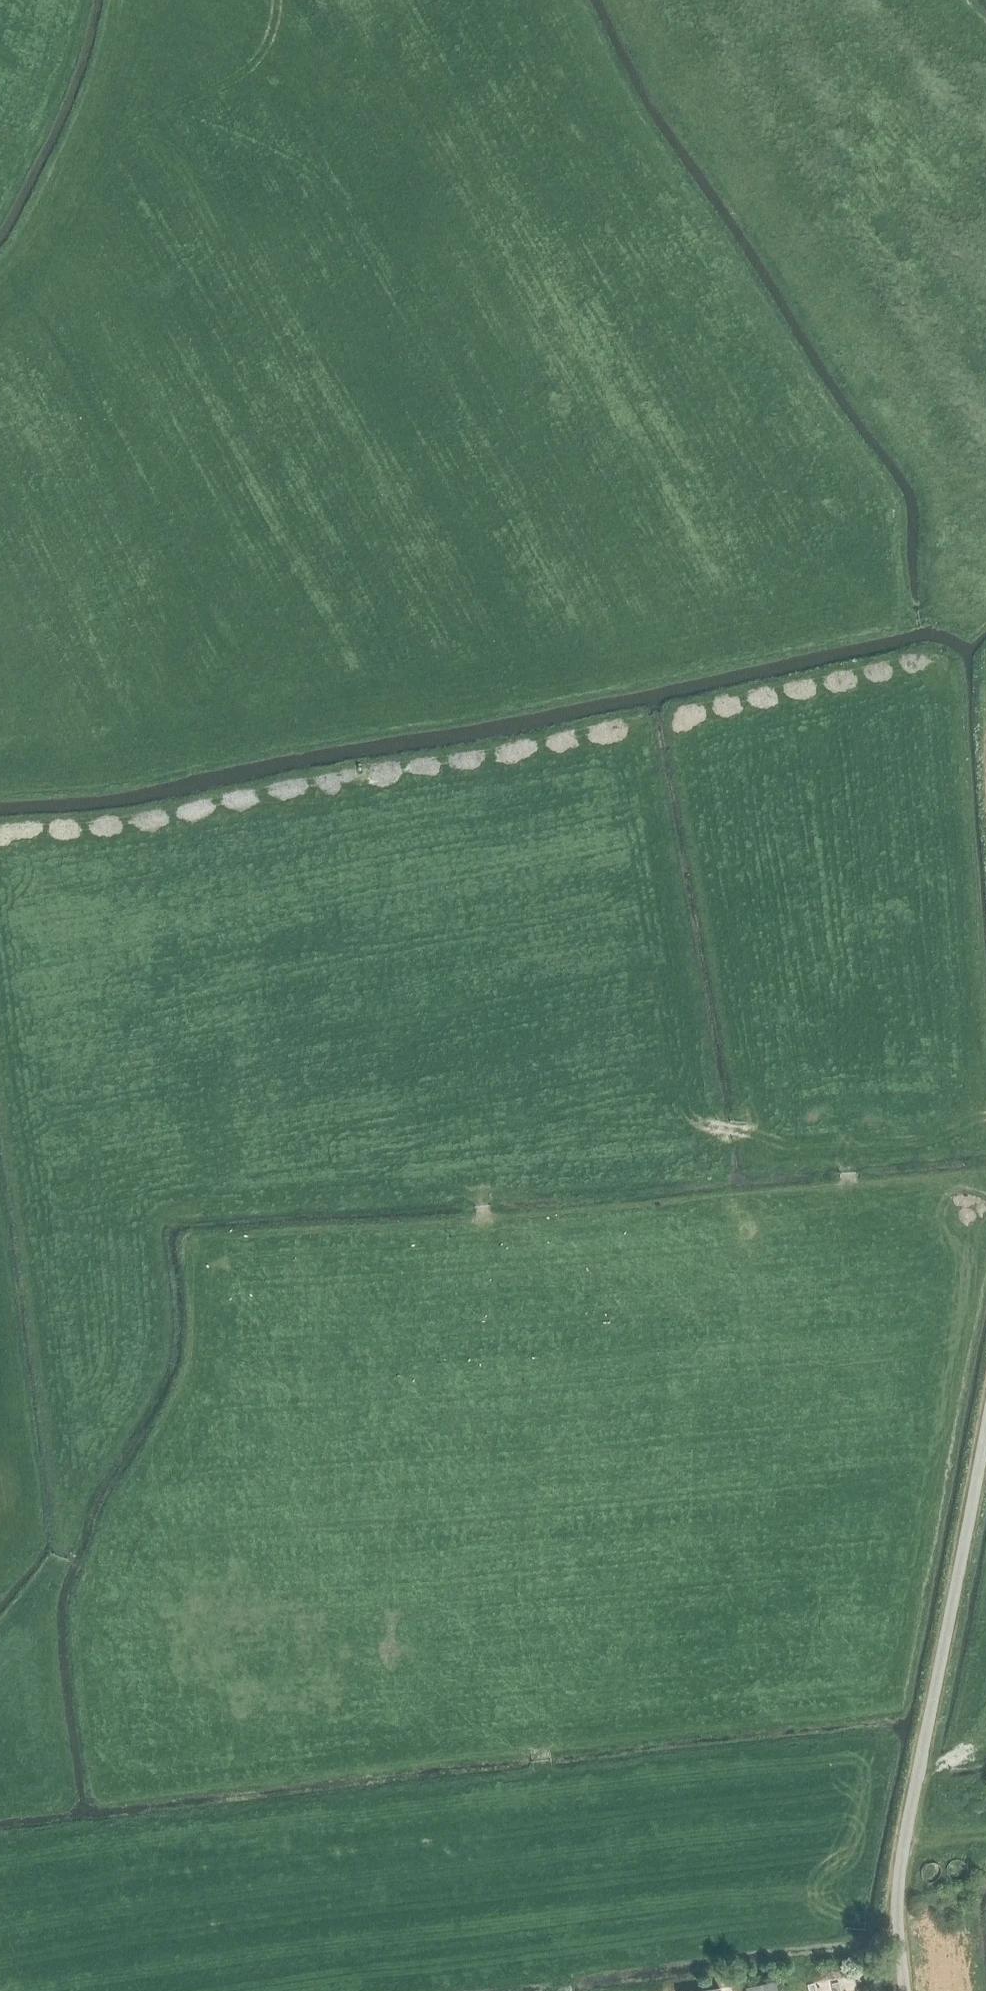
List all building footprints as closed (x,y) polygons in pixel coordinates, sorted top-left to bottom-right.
[(774,1977),(744,1983),(746,1990),(777,1990),(774,1977)]
